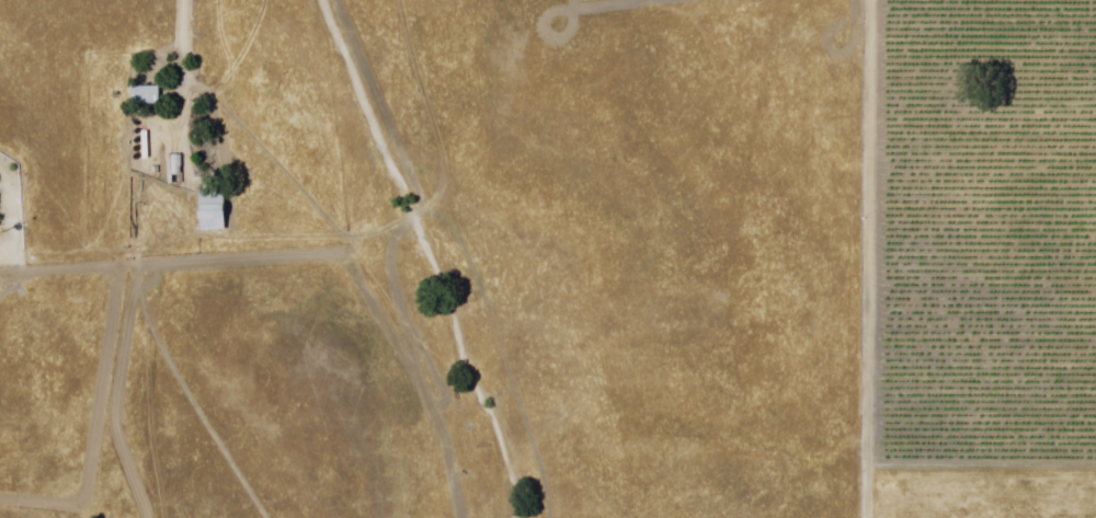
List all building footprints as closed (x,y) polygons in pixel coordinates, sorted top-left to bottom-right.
[(130,89),(130,106),(162,105),(161,88),(130,89)] [(170,154),(184,154),(184,185),(170,185),(170,154)] [(228,230),(228,191),(199,191),(199,230),(228,230)]
